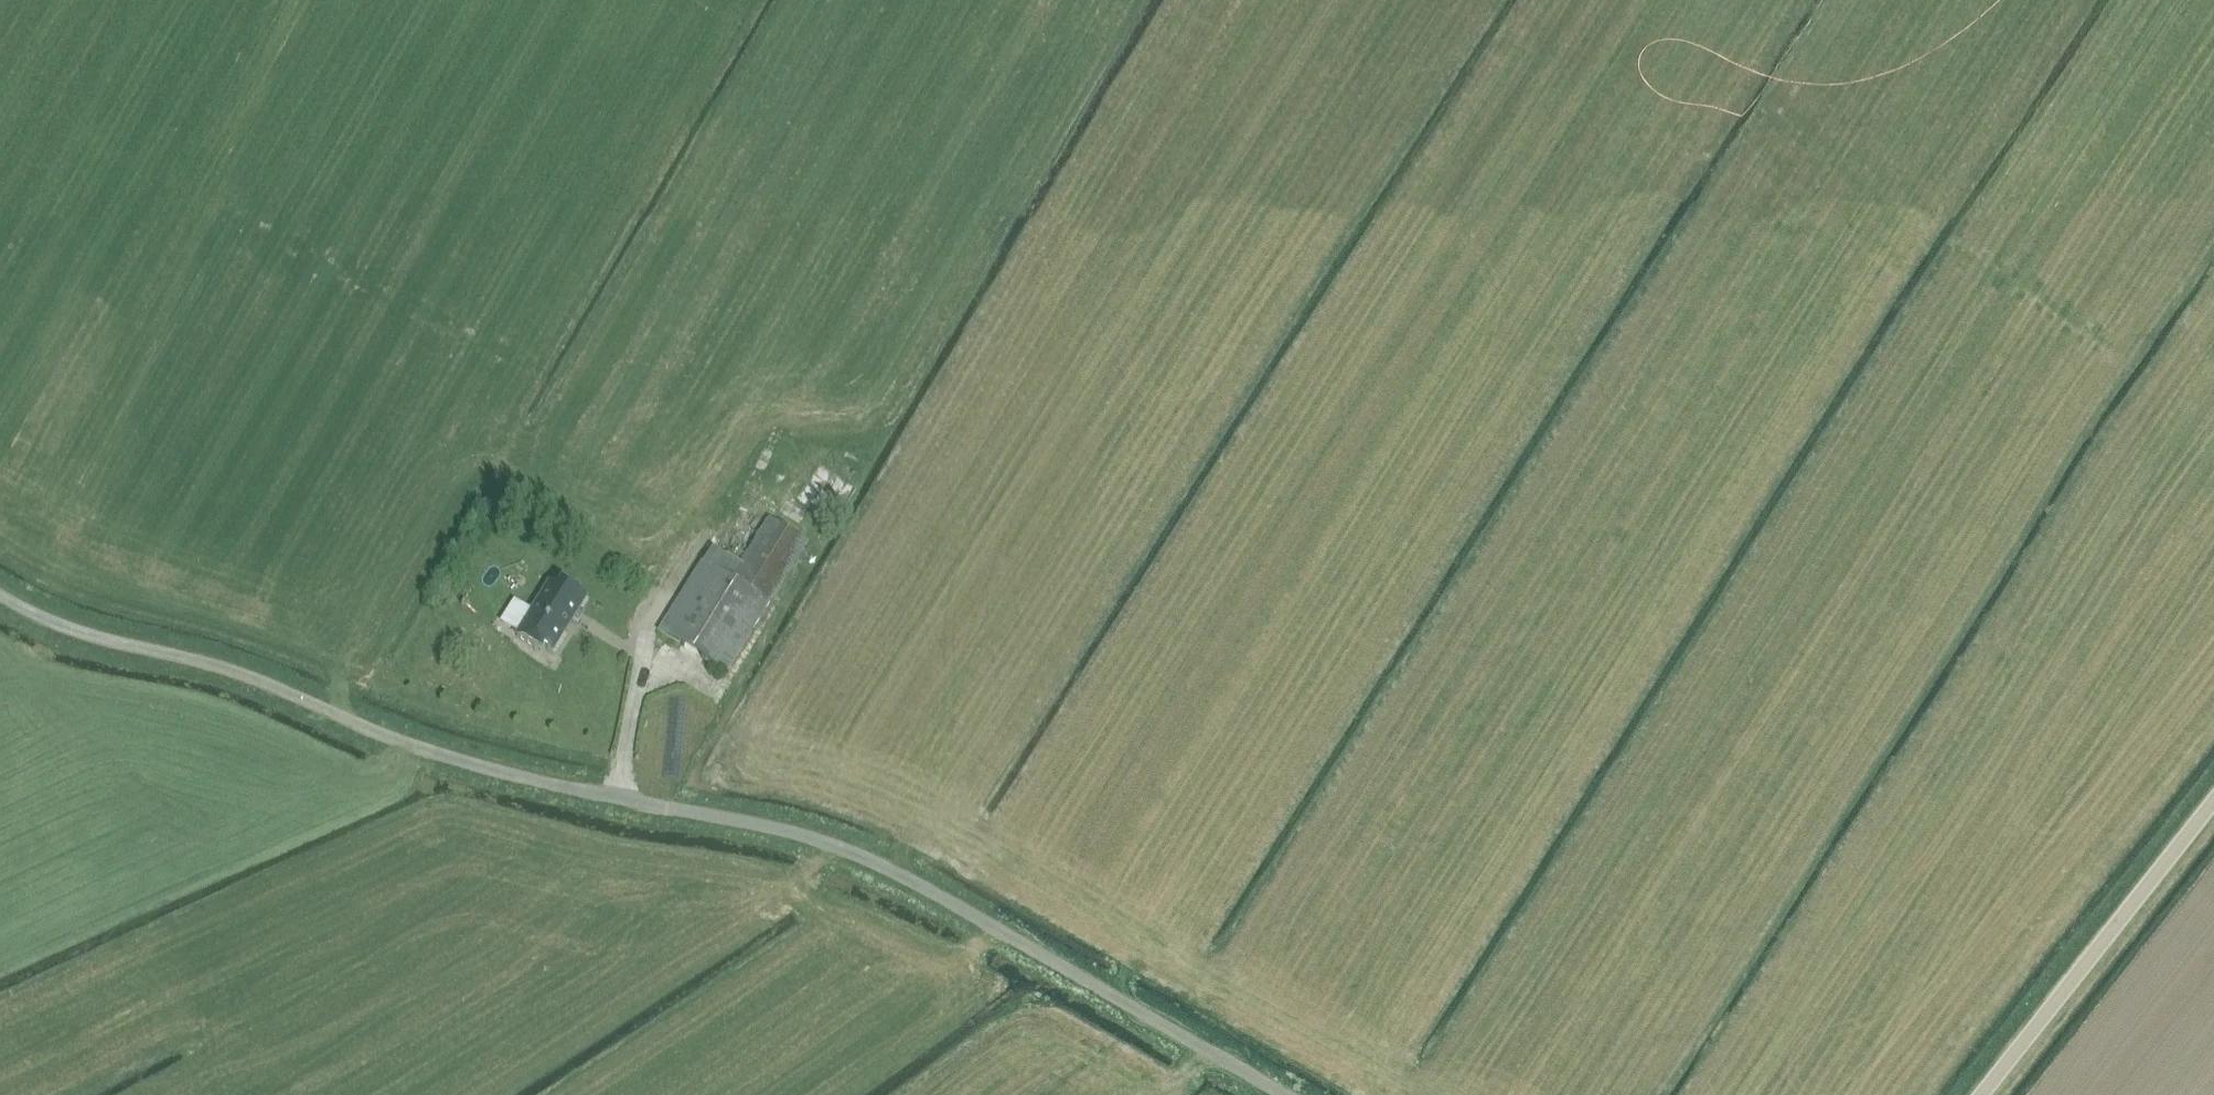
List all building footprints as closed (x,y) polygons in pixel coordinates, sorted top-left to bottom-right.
[(731,582),(701,564),(660,633),(728,674),(806,544),(767,521),(731,582)] [(516,637),(534,649),(538,643),(552,652),(584,599),(569,590),(566,596),(549,585),(516,637)] [(508,625),(520,600),(507,593),(494,618),(508,625)]
